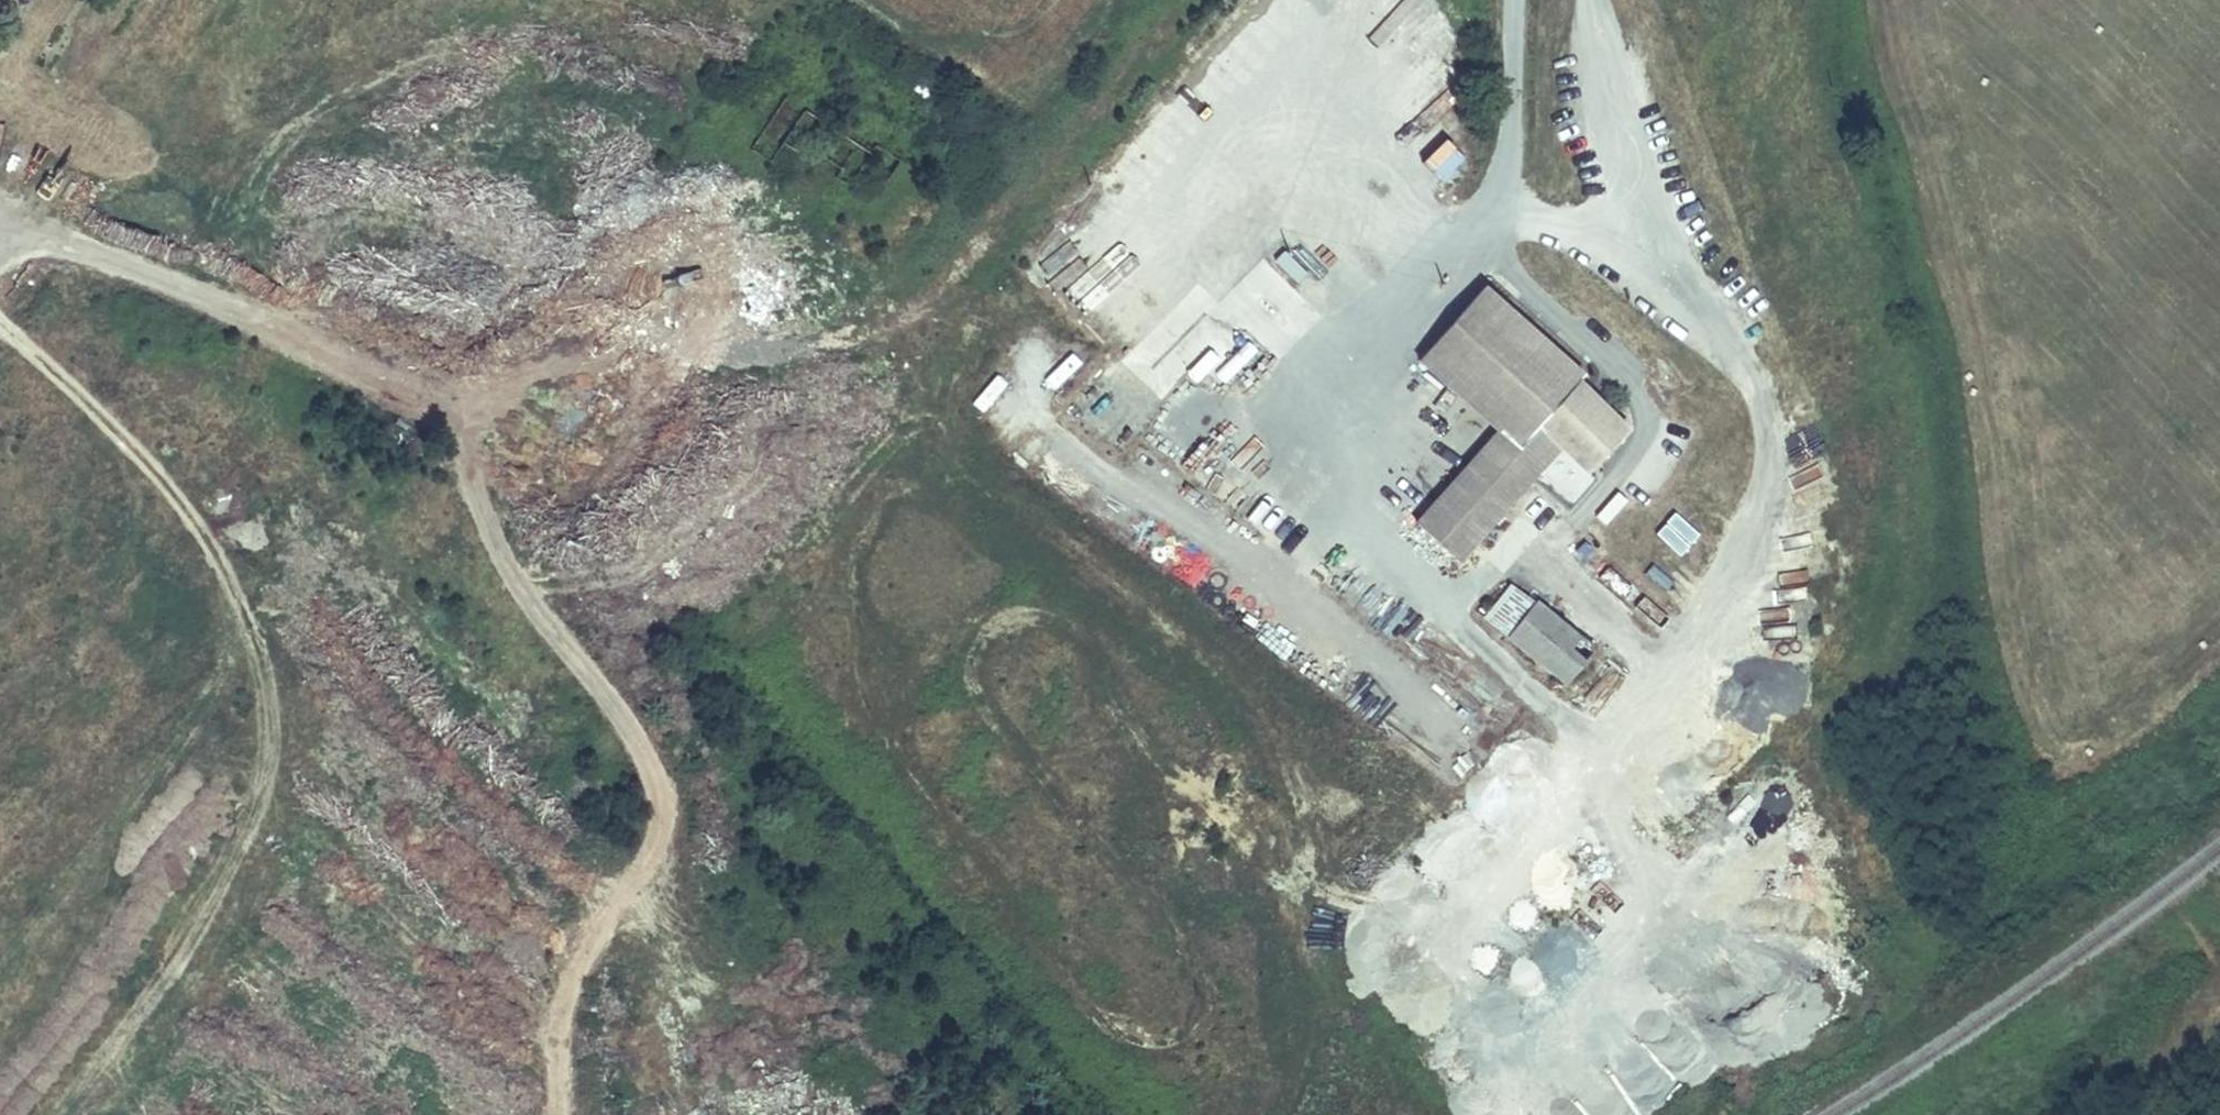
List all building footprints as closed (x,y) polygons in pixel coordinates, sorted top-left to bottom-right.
[(1405,0),(1373,0),(1359,12),(1372,28),(1405,0)] [(1234,31),(1257,56),(1278,36),(1254,12),(1234,31)] [(1441,182),(1464,170),(1459,159),(1436,171),(1441,182)] [(1426,535),(1468,569),(1561,453),(1588,474),(1634,428),(1580,385),(1586,378),(1500,311),(1494,319),(1475,305),(1426,370),(1443,385),(1440,388),(1504,439),(1426,535)] [(1201,383),(1220,360),(1208,350),(1189,374),(1201,383)] [(1612,569),(1601,580),(1622,602),(1633,591),(1612,569)] [(1511,583),(1484,616),(1568,684),(1599,644),(1541,598),(1537,603),(1511,583)]
